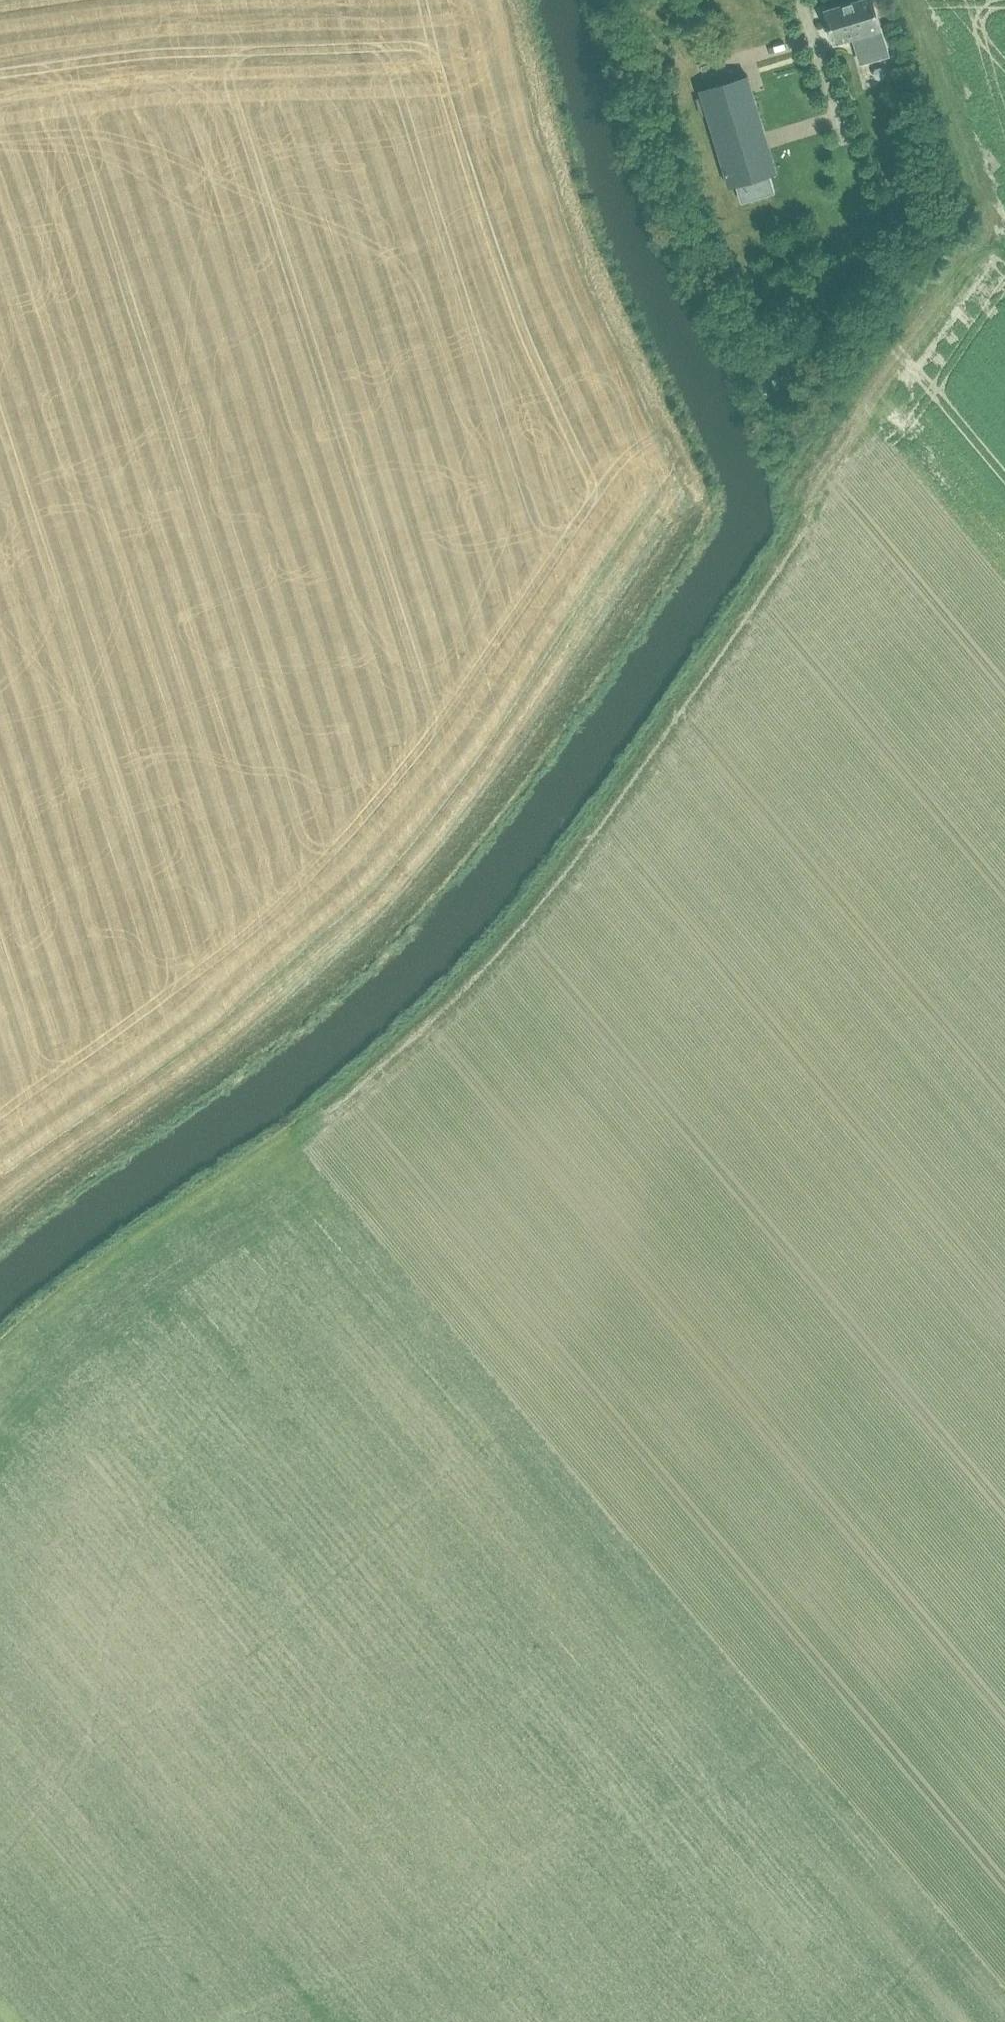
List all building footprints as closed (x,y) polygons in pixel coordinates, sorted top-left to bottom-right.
[(825,10),(834,44),(851,39),(855,52),(863,50),(884,44),(871,0),(861,0),(825,10)] [(747,75),(700,89),(729,186),(737,184),(742,201),(775,192),(769,174),(777,172),(747,75)]
